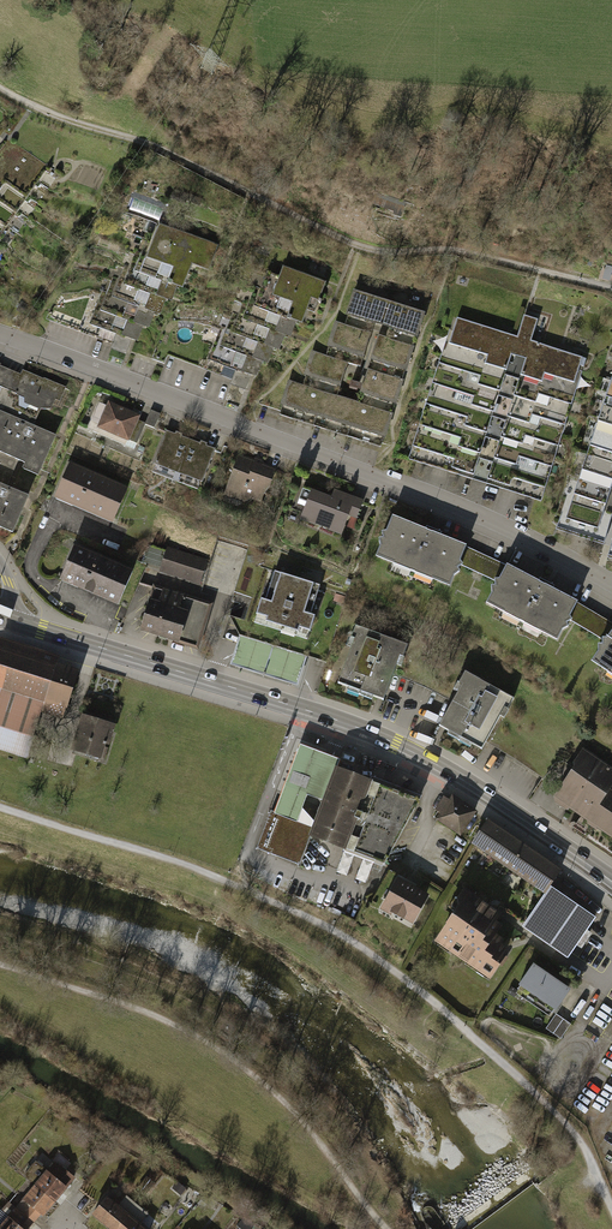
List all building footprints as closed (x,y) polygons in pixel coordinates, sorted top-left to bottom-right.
[(46,168),(4,140),(0,146),(0,189),(3,185),(25,200),(46,168)] [(25,200),(3,185),(0,189),(0,206),(13,215),(25,200)] [(405,203),(379,194),(375,204),(401,213),(405,203)] [(132,207),(149,217),(156,205),(138,195),(132,207)] [(13,215),(0,206),(0,229),(2,230),(13,215)] [(210,245),(161,229),(156,244),(152,256),(175,263),(170,277),(175,279),(182,281),(187,268),(200,272),(210,245)] [(156,244),(149,241),(143,259),(140,267),(163,275),(158,288),(162,290),(170,293),(175,279),(170,277),(175,263),(152,256),(156,244)] [(143,259),(134,256),(128,273),(125,282),(148,290),(143,303),(151,306),(155,307),(162,290),(158,288),(163,275),(140,267),(143,259)] [(323,282),(282,267),(277,282),(272,294),(295,301),(290,315),(303,319),(307,306),(314,308),(323,282)] [(128,273),(124,271),(118,287),(115,297),(137,305),(132,318),(139,321),(145,323),(151,306),(143,303),(148,290),(125,282),(128,273)] [(285,329),(290,315),(295,301),(272,294),(277,282),(264,278),(258,296),(255,304),(277,312),(273,325),(277,326),(285,329)] [(118,287),(113,286),(107,302),(103,312),(126,320),(121,333),(126,335),(133,337),(139,321),(132,318),(137,305),(115,297),(118,287)] [(388,302),(354,292),(347,314),(381,325),(388,302)] [(258,296),(249,293),(243,309),(240,319),(263,327),(258,340),(265,342),(270,344),(277,326),(273,325),(277,312),(255,304),(258,296)] [(107,302),(99,300),(90,326),(113,334),(108,347),(120,352),(126,335),(121,333),(126,320),(103,312),(107,302)] [(421,313),(388,302),(381,325),(414,335),(421,313)] [(243,309),(239,308),(233,324),(229,334),(252,342),(247,355),(254,358),(259,359),(265,342),(258,340),(263,327),(240,319),(243,309)] [(511,336),(457,317),(448,342),(474,351),(471,359),(499,369),(511,336)] [(367,333),(333,321),(326,344),(360,356),(367,333)] [(233,324),(227,322),(221,339),(218,349),(241,356),(236,370),(241,371),(248,374),(254,358),(247,355),(252,342),(229,334),(233,324)] [(410,346),(377,335),(369,357),(403,368),(410,346)] [(221,339),(214,337),(205,363),(227,371),(223,384),(235,388),(241,371),(236,370),(241,356),(218,349),(221,339)] [(584,359),(530,340),(518,373),(544,382),(547,375),(575,385),(584,359)] [(474,351),(448,342),(439,365),(466,374),(463,382),(490,392),(499,369),(471,359),(474,351)] [(344,363),(310,352),(302,374),(337,385),(344,363)] [(601,398),(611,401),(611,362),(601,398)] [(2,386),(45,401),(41,410),(49,410),(53,402),(58,403),(70,382),(38,366),(31,376),(0,364),(0,385),(2,386)] [(466,374),(439,365),(431,388),(458,397),(455,405),(482,415),(490,392),(463,382),(466,374)] [(399,380),(366,369),(359,391),(392,402),(399,380)] [(544,382),(518,373),(510,396),(536,406),(539,398),(567,408),(575,385),(547,375),(544,382)] [(322,393),(288,381),(280,404),(314,415),(322,393)] [(33,426),(41,410),(45,401),(2,386),(0,387),(0,392),(0,393),(0,412),(33,426)] [(458,397),(431,388),(423,411),(450,420),(447,429),(474,438),(482,415),(455,405),(458,397)] [(356,405),(322,393),(314,415),(348,427),(356,405)] [(536,406),(510,396),(502,419),(528,429),(531,421),(558,431),(567,408),(539,398),(536,406)] [(593,423),(611,429),(611,401),(601,398),(593,423)] [(141,417),(100,401),(90,426),(131,442),(141,417)] [(389,416),(356,405),(348,427),(381,438),(389,416)] [(450,420),(423,411),(414,434),(441,444),(438,452),(466,461),(474,438),(447,429),(450,420)] [(18,461),(39,471),(53,436),(33,426),(0,412),(0,453),(18,461)] [(528,429),(502,419),(494,442),(520,452),(522,444),(550,454),(558,431),(531,421),(528,429)] [(585,448),(611,457),(611,429),(593,423),(585,448)] [(188,439),(162,430),(147,470),(172,479),(188,439)] [(441,444),(414,434),(406,457),(433,467),(430,474),(457,484),(466,461),(438,452),(441,444)] [(213,449),(188,439),(172,479),(197,489),(213,449)] [(520,452),(494,442),(485,465),(511,475),(514,467),(542,477),(550,454),(522,444),(520,452)] [(577,473),(611,484),(611,457),(585,448),(577,473)] [(18,461),(0,453),(0,485),(6,488),(18,461)] [(236,456),(222,493),(259,507),(273,470),(236,456)] [(70,464),(56,497),(113,521),(127,488),(70,464)] [(511,475),(485,465),(477,489),(504,498),(507,490),(534,500),(542,477),(514,467),(511,475)] [(569,498),(605,510),(611,488),(611,484),(577,473),(569,498)] [(11,533),(27,496),(6,488),(0,485),(0,529),(11,533)] [(329,499),(302,488),(296,503),(302,505),(296,520),(340,538),(349,516),(354,518),(360,502),(332,491),(329,499)] [(569,498),(562,524),(597,535),(605,510),(569,498)] [(461,571),(500,589),(512,569),(469,550),(397,518),(379,558),(454,588),(461,571)] [(239,635),(307,657),(311,658),(321,661),(326,663),(348,594),(292,577),(297,563),(265,553),(266,550),(249,545),(231,601),(237,602),(240,604),(242,607),(230,613),(229,616),(239,635)] [(75,546),(61,579),(118,604),(132,571),(75,546)] [(201,592),(212,563),(170,547),(159,576),(201,592)] [(569,627),(606,648),(611,639),(611,623),(581,605),(512,569),(500,589),(490,608),(560,644),(569,627)] [(156,587),(141,638),(197,655),(213,604),(156,587)] [(355,639),(339,683),(384,700),(394,673),(400,656),(404,657),(408,645),(356,626),(352,638),(355,639)] [(303,673),(307,657),(239,635),(234,652),(230,665),(298,686),(303,673)] [(596,663),(611,674),(611,639),(606,648),(596,663)] [(0,700),(0,748),(23,755),(37,709),(61,717),(75,672),(0,648),(0,694),(2,695),(0,700)] [(454,700),(462,684),(459,683),(430,668),(404,657),(400,656),(394,673),(423,685),(454,700)] [(454,700),(440,726),(482,749),(504,707),(509,710),(515,698),(465,672),(459,683),(462,684),(454,700)] [(100,758),(110,725),(83,717),(73,750),(100,758)] [(337,768),(340,760),(333,757),(301,745),(291,772),(278,806),(275,814),(297,822),(300,815),(308,795),(317,799),(324,802),(337,768)] [(556,799),(611,836),(611,792),(606,788),(611,779),(611,770),(586,753),(576,769),(556,799)] [(314,829),(311,836),(348,850),(374,782),(337,768),(324,802),(317,821),(314,829)] [(420,799),(374,782),(348,850),(384,864),(420,799)] [(476,813),(454,798),(438,820),(460,836),(476,813)] [(311,836),(314,829),(297,822),(275,814),(272,812),(257,848),(299,865),(311,836)] [(474,843),(492,856),(508,834),(490,821),(474,843)] [(492,856),(510,868),(525,846),(508,834),(492,856)] [(510,868),(528,881),(543,859),(525,846),(510,868)] [(528,881),(545,893),(561,871),(543,859),(528,881)] [(408,882),(388,871),(371,901),(400,918),(405,916),(405,915),(414,920),(427,895),(406,884),(408,882)] [(596,919),(550,888),(523,928),(569,959),(596,919)] [(460,906),(441,933),(441,938),(450,944),(450,948),(467,960),(472,959),(481,965),(479,967),(491,976),(505,955),(504,950),(498,945),(502,941),(495,936),(501,928),(494,923),(499,916),(464,891),(458,899),(460,906)] [(534,966),(518,989),(552,1013),(568,990),(534,966)] [(571,1024),(556,1015),(547,1029),(561,1038),(571,1024)] [(107,1158),(112,1163),(122,1152),(116,1147),(107,1158)] [(35,1186),(54,1201),(73,1177),(61,1167),(57,1173),(51,1168),(47,1172),(35,1162),(24,1176),(35,1186)] [(147,1191),(153,1196),(162,1185),(157,1180),(147,1191)] [(43,1214),(54,1201),(35,1186),(24,1199),(28,1202),(40,1212),(43,1214)] [(105,1194),(88,1214),(106,1228),(115,1228),(128,1214),(118,1205),(105,1194)] [(126,1195),(118,1205),(128,1214),(137,1203),(126,1195)] [(21,1211),(33,1221),(40,1212),(28,1202),(21,1211)] [(137,1203),(128,1214),(139,1222),(147,1212),(137,1203)] [(9,1217),(23,1228),(26,1228),(33,1221),(21,1211),(17,1208),(9,1217)] [(128,1214),(115,1228),(146,1228),(139,1222),(128,1214)] [(9,1217),(0,1228),(23,1228),(9,1217)]
